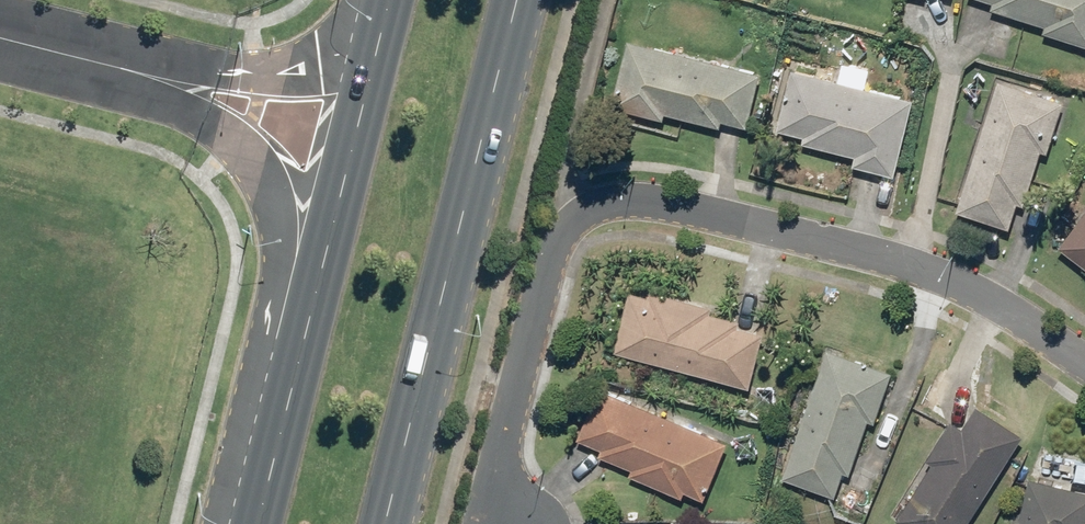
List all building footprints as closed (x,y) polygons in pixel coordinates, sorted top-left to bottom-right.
[(967,0),(1049,28),(1046,35),(1084,48),(1084,0),(967,0)] [(629,110),(626,123),(679,135),(682,123),(744,137),(760,70),(629,40),(613,107),(629,110)] [(798,138),(796,147),(854,159),(853,168),(898,177),(914,97),(787,71),(774,133),(798,138)] [(1051,154),(1067,101),(997,80),(957,210),(1007,226),(1015,198),(1026,202),(1042,151),(1051,154)] [(1061,250),(1084,268),(1084,218),(1061,250)] [(709,302),(650,287),(648,295),(629,290),(613,350),(747,385),(763,326),(707,311),(709,302)] [(848,471),(867,419),(874,421),(892,370),(829,348),(784,475),(832,492),(840,469),(848,471)] [(629,469),(626,476),(673,496),(678,485),(703,495),(726,440),(597,386),(576,436),(600,446),(596,455),(629,469)] [(975,402),(960,425),(951,420),(890,518),(900,523),(966,523),(1023,432),(975,402)] [(1027,480),(1018,523),(1084,523),(1084,493),(1027,480)]
